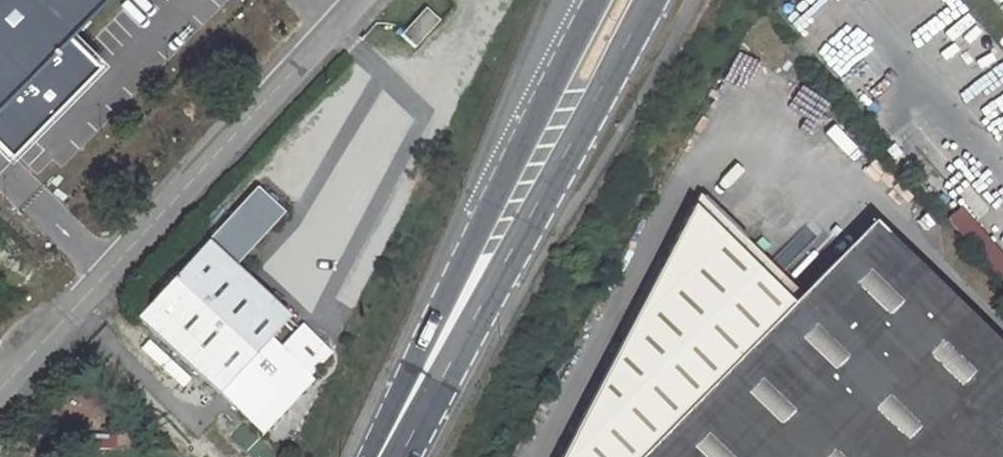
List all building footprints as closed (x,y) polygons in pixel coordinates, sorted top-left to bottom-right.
[(98,64),(67,33),(100,0),(0,0),(0,143),(11,153),(98,64)] [(896,14),(912,0),(883,0),(896,14)] [(428,8),(404,34),(417,46),(442,22),(428,8)] [(871,223),(788,307),(691,211),(560,456),(1002,456),(1002,354),(871,223)] [(208,243),(139,318),(219,393),(290,318),(208,243)]
